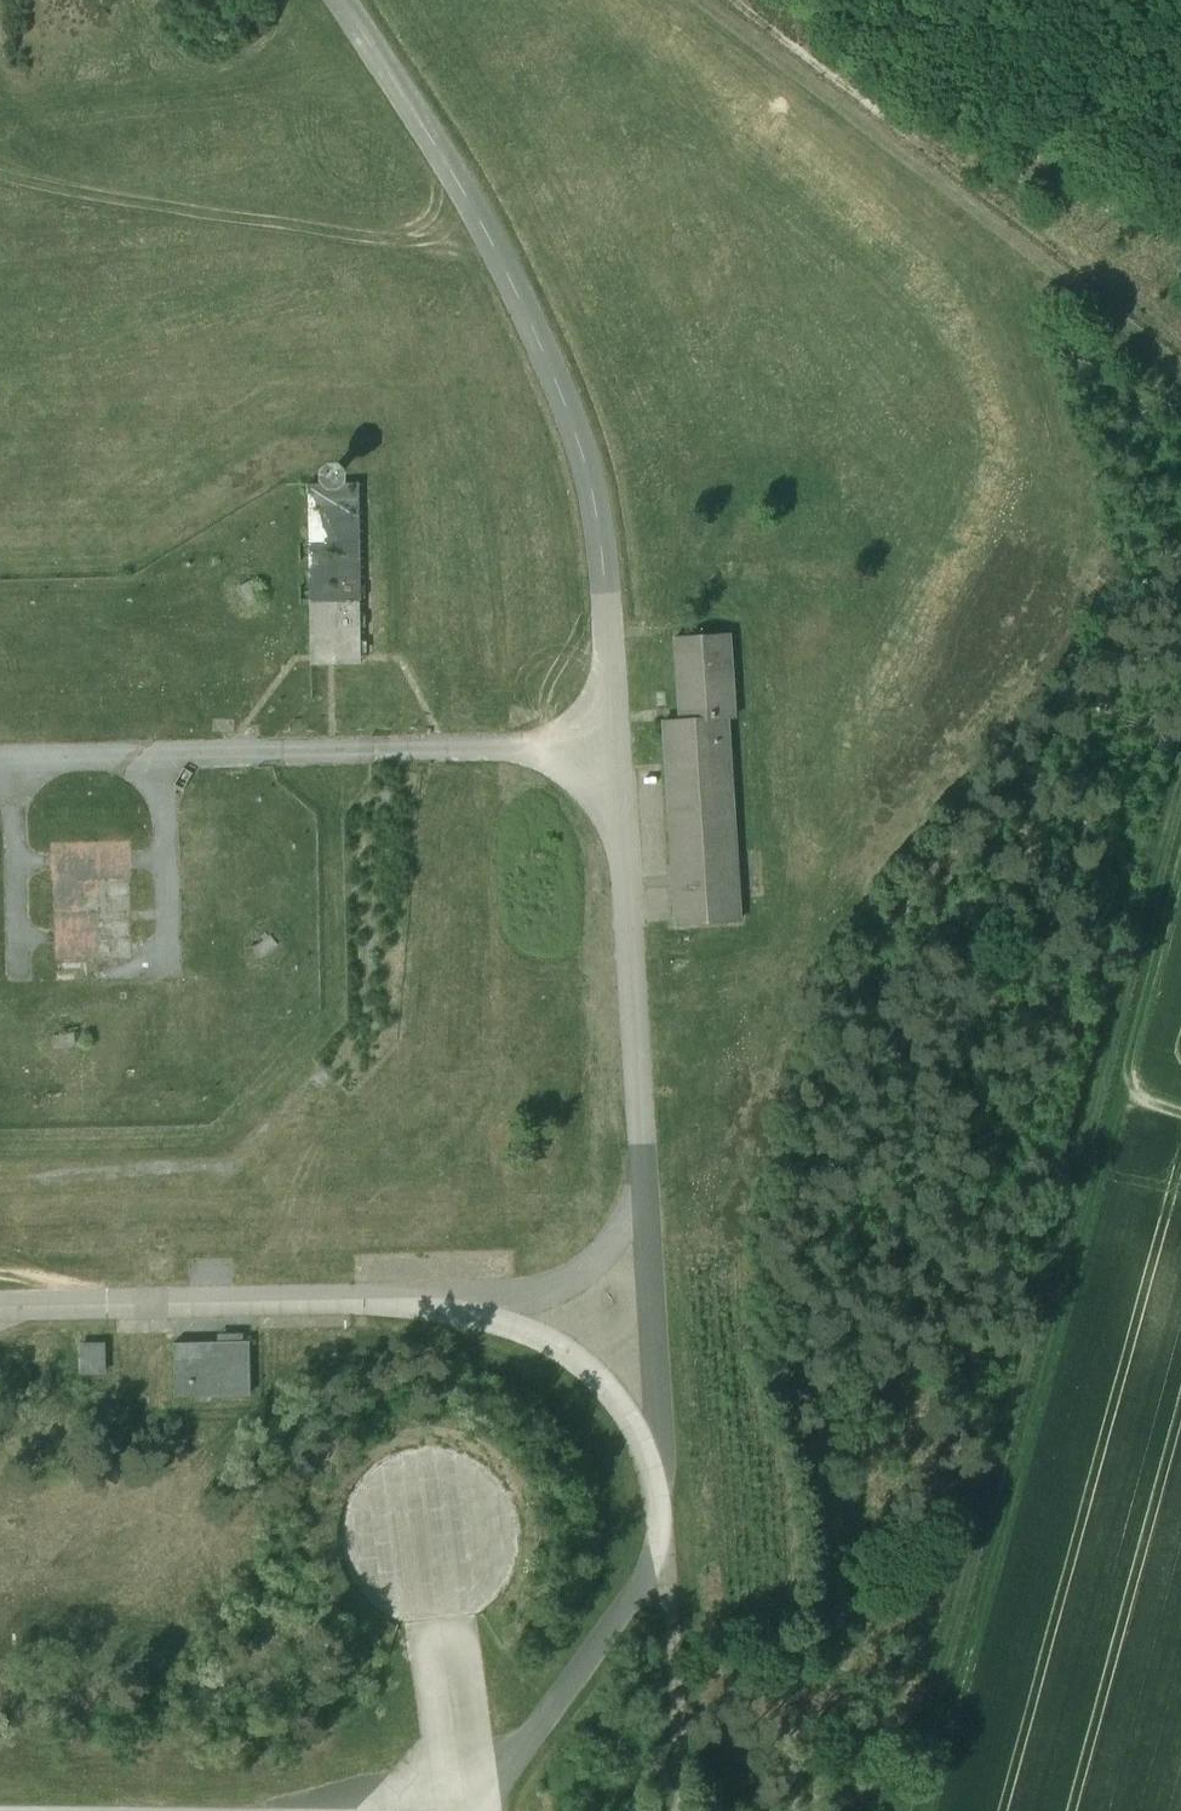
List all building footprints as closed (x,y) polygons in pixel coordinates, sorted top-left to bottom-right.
[(361,663),(357,483),(306,484),(310,664),(361,663)] [(674,924),(740,920),(729,718),(735,718),(730,634),(673,638),(677,719),(662,720),(674,924)] [(128,843),(52,844),(54,959),(130,958),(128,843)] [(261,1394),(259,1338),(182,1339),(183,1396),(261,1394)] [(114,1370),(113,1339),(87,1339),(88,1370),(114,1370)]
